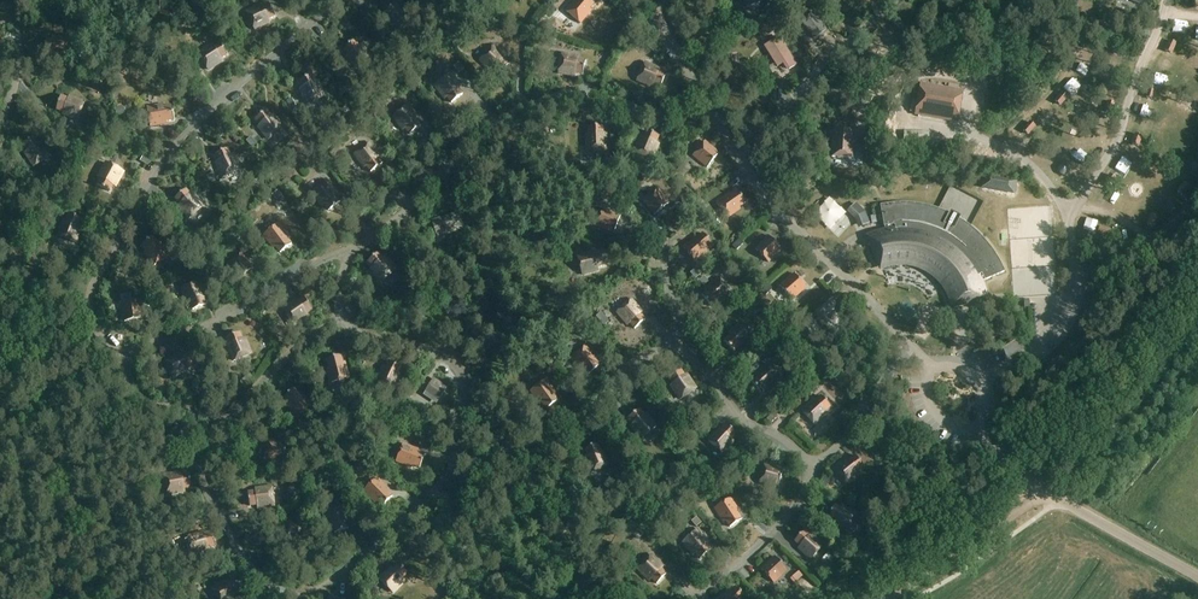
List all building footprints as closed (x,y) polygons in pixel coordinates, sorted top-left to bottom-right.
[(594,4),(590,0),(579,0),(575,5),(573,3),(566,11),(580,24),(591,11),(589,10),(594,4)] [(772,0),(765,3),(767,9),(774,6),(772,0)] [(849,0),(839,0),(847,12),(854,8),(849,0)] [(268,20),(275,17),(269,4),(257,10),(256,8),(246,13),(254,29),(269,22),(268,20)] [(400,10),(395,4),(385,13),(393,23),(391,25),(398,33),(412,22),(402,9),(400,10)] [(828,29),(815,11),(802,21),(816,38),(828,29)] [(547,25),(541,19),(537,25),(543,30),(547,25)] [(383,34),(379,37),(384,45),(388,42),(383,34)] [(71,54),(68,35),(52,38),(52,40),(44,41),(46,55),(60,53),(60,56),(71,54)] [(765,45),(779,67),(794,57),(781,36),(765,45)] [(754,68),(761,64),(765,72),(772,68),(757,37),(742,44),(754,68)] [(356,70),(371,58),(361,45),(359,47),(354,41),(343,49),(351,60),(349,61),(356,70)] [(1171,54),(1175,44),(1170,41),(1165,51),(1171,54)] [(220,59),(227,55),(219,43),(208,50),(207,48),(198,54),(208,70),(221,61),(220,59)] [(656,55),(660,50),(652,43),(648,48),(656,55)] [(499,75),(509,65),(499,56),(501,54),(493,46),(480,60),(492,71),(494,70),(499,75)] [(582,75),(585,61),(572,59),(572,56),(562,54),(558,73),(574,76),(575,73),(582,75)] [(184,64),(187,68),(199,61),(196,56),(184,64)] [(463,69),(458,62),(453,66),(458,73),(463,69)] [(660,88),(666,75),(653,70),(654,68),(644,63),(637,80),(652,87),(653,85),(660,88)] [(1102,78),(1104,72),(1093,69),(1091,74),(1102,78)] [(451,103),(462,95),(454,84),(456,83),(449,74),(435,86),(444,99),(446,97),(451,103)] [(307,104),(324,96),(317,82),(315,83),(312,76),(299,81),(304,93),(302,94),(307,104)] [(1042,85),(1047,90),(1055,84),(1050,79),(1042,85)] [(957,122),(963,91),(920,84),(915,115),(957,122)] [(1060,105),(1067,97),(1062,93),(1055,101),(1060,105)] [(78,120),(84,102),(69,97),(68,99),(61,96),(56,109),(69,114),(68,116),(78,120)] [(295,109),(292,102),(286,104),(290,111),(295,109)] [(1111,114),(1114,103),(1108,102),(1106,112),(1111,114)] [(163,108),(163,105),(147,108),(150,127),(161,125),(160,122),(174,120),(171,106),(163,108)] [(124,114),(122,106),(115,108),(116,116),(124,114)] [(410,135),(421,126),(413,116),(415,114),(408,106),(393,117),(403,130),(405,128),(410,135)] [(378,117),(374,110),(365,114),(369,121),(378,117)] [(268,140),(283,128),(273,115),(271,117),(266,111),(255,119),(263,130),(261,131),(268,140)] [(1120,131),(1122,120),(1111,118),(1108,128),(1120,131)] [(1027,135),(1034,126),(1030,122),(1023,131),(1027,135)] [(603,140),(602,126),(588,127),(589,135),(586,135),(587,151),(606,150),(605,140),(603,140)] [(851,159),(853,139),(850,138),(851,131),(837,130),(837,140),(833,140),(832,157),(851,159)] [(656,143),(659,136),(646,131),(641,143),(638,142),(634,152),(652,159),(658,144),(656,143)] [(1137,147),(1141,136),(1135,134),(1132,145),(1137,147)] [(34,166),(49,156),(40,142),(38,143),(34,137),(22,145),(30,156),(28,157),(34,166)] [(255,143),(250,137),(245,141),(250,147),(255,143)] [(707,168),(719,154),(704,142),(692,156),(707,168)] [(371,173),(382,164),(374,154),(376,152),(369,144),(354,155),(364,168),(366,166),(371,173)] [(84,152),(81,145),(73,148),(76,155),(84,152)] [(332,161),(341,154),(336,147),(327,154),(332,161)] [(223,178),(240,170),(233,155),(231,156),(227,149),(215,155),(220,167),(218,168),(223,178)] [(151,159),(144,154),(139,161),(147,166),(151,159)] [(118,182),(123,172),(106,163),(98,178),(101,179),(97,186),(109,192),(115,180),(118,182)] [(1060,174),(1061,174),(1064,175),(1065,175),(1066,174),(1067,174),(1068,173),(1069,171),(1069,170),(1069,169),(1068,168),(1067,167),(1066,166),(1065,165),(1064,165),(1063,165),(1062,166),(1060,167),(1059,169),(1059,170),(1059,171),(1060,173),(1060,174)] [(681,169),(676,175),(681,179),(686,173),(681,169)] [(216,180),(213,173),(208,175),(211,182),(216,180)] [(1109,188),(1115,178),(1110,175),(1104,184),(1109,188)] [(284,186),(290,181),(287,177),(281,182),(284,186)] [(329,211),(340,203),(332,192),(333,191),(327,182),(312,193),(322,206),(324,205),(329,211)] [(1182,196),(1189,188),(1184,184),(1177,192),(1182,196)] [(654,215),(669,203),(657,189),(642,200),(654,215)] [(189,218),(203,206),(192,194),(191,195),(185,190),(175,199),(184,209),(182,210),(189,218)] [(273,193),(278,200),(282,197),(277,190),(273,193)] [(745,203),(737,191),(726,199),(725,197),(716,203),(727,218),(740,209),(739,207),(745,203)] [(955,198),(939,192),(936,202),(952,208),(955,198)] [(596,195),(592,203),(600,206),(603,198),(596,195)] [(867,237),(878,263),(883,262),(887,260),(892,259),(897,259),(902,259),(907,259),(912,260),(917,261),(922,263),(926,265),(931,267),(935,270),(939,273),(942,276),(946,280),(949,284),(951,288),(953,292),(955,297),(957,302),(976,297),(977,303),(986,301),(985,294),(983,288),(981,282),(1004,272),(1000,263),(994,254),(988,246),(982,239),(975,232),(967,226),(959,220),(960,218),(950,213),(949,215),(940,211),(930,208),(920,206),(911,205),(901,204),(891,205),(881,206),(885,231),(879,233),(873,234),(867,237)] [(613,233),(620,216),(603,209),(596,226),(613,233)] [(77,232),(82,219),(69,214),(66,222),(64,221),(58,236),(75,243),(79,233),(77,232)] [(1152,228),(1157,218),(1151,215),(1147,225),(1152,228)] [(437,235),(453,230),(449,217),(432,222),(437,235)] [(280,253),(291,245),(286,239),(288,237),(278,224),(264,236),(270,244),(272,243),(280,253)] [(1108,237),(1110,231),(1100,227),(1098,233),(1108,237)] [(238,239),(242,244),(248,239),(244,234),(238,239)] [(712,244),(703,234),(693,243),(691,241),(683,248),(695,262),(708,251),(706,249),(712,244)] [(768,263),(782,250),(768,236),(755,249),(768,263)] [(154,266),(169,255),(159,242),(157,243),(153,237),(141,245),(149,256),(148,257),(154,266)] [(382,281),(396,269),(385,257),(383,258),(378,253),(368,262),(376,272),(375,273),(382,281)] [(605,266),(601,253),(588,256),(588,254),(577,257),(582,275),(598,270),(597,268),(605,266)] [(238,280),(253,268),(241,254),(227,265),(238,280)] [(694,274),(697,278),(703,274),(700,269),(694,274)] [(704,274),(707,278),(713,273),(710,269),(704,274)] [(792,300),(806,288),(794,274),(779,286),(792,300)] [(703,276),(699,281),(703,286),(708,282),(703,276)] [(723,300),(731,293),(719,278),(706,289),(708,291),(702,296),(711,307),(721,298),(723,300)] [(206,305),(201,293),(203,292),(199,282),(182,289),(188,304),(190,303),(193,310),(206,305)] [(369,282),(365,285),(370,291),(374,288),(369,282)] [(306,314),(312,309),(304,298),(293,306),(292,304),(283,310),(294,325),(307,316),(306,314)] [(125,322),(143,319),(140,300),(121,303),(125,322)] [(634,329),(645,320),(636,310),(638,308),(631,300),(617,313),(627,325),(629,323),(634,329)] [(157,322),(150,324),(151,331),(159,329),(157,322)] [(745,344),(753,337),(740,323),(728,334),(730,336),(724,341),(733,352),(743,343),(745,344)] [(989,342),(999,335),(995,329),(985,337),(989,342)] [(242,340),(239,332),(226,338),(231,350),(229,351),(233,361),(251,354),(244,339),(242,340)] [(589,375),(599,366),(590,356),(592,354),(585,346),(571,358),(582,371),(583,369),(589,375)] [(194,366),(188,353),(176,359),(175,357),(165,361),(173,378),(188,371),(187,369),(194,366)] [(153,364),(158,361),(155,355),(150,357),(153,364)] [(344,368),(340,355),(327,359),(329,367),(326,367),(331,383),(349,378),(346,368),(344,368)] [(398,374),(401,367),(389,361),(383,373),(381,372),(376,382),(393,390),(400,375),(398,374)] [(750,367),(748,369),(753,374),(759,368),(754,362),(749,366),(750,367)] [(772,385),(780,378),(767,364),(755,375),(757,377),(751,382),(760,392),(770,384),(772,385)] [(684,377),(680,370),(669,378),(676,389),(674,390),(680,399),(696,389),(686,375),(684,377)] [(242,379),(245,383),(251,379),(248,375),(242,379)] [(440,384),(433,380),(426,392),(438,400),(446,389),(445,388),(447,385),(442,381),(440,384)] [(547,409),(558,401),(550,390),(552,389),(545,380),(530,391),(540,404),(542,403),(547,409)] [(512,389),(520,407),(533,402),(525,383),(512,389)] [(299,395),(293,389),(283,398),(292,408),(290,410),(298,418),(311,405),(300,393),(299,395)] [(830,407),(821,396),(811,406),(810,404),(802,411),(814,425),(826,414),(825,412),(830,407)] [(664,408),(668,405),(670,404),(665,397),(663,398),(659,401),(664,408)] [(654,405),(649,409),(654,415),(659,411),(654,405)] [(644,416),(639,410),(628,418),(636,429),(634,430),(641,439),(656,427),(645,414),(644,416)] [(772,411),(765,418),(770,423),(777,417),(772,411)] [(286,415),(281,418),(286,424),(290,421),(286,415)] [(625,438),(633,432),(621,417),(613,424),(625,438)] [(731,440),(736,434),(726,425),(717,435),(715,433),(708,441),(722,454),(733,442),(731,440)] [(408,437),(415,440),(417,434),(410,432),(408,437)] [(283,461),(286,443),(268,439),(264,457),(283,461)] [(419,468),(424,455),(412,451),(413,448),(403,444),(396,462),(411,468),(412,465),(419,468)] [(600,451),(597,444),(584,449),(589,462),(587,463),(591,473),(609,465),(602,450),(600,451)] [(864,467),(855,456),(845,464),(843,462),(835,469),(846,484),(859,474),(858,472),(864,467)] [(778,488),(783,470),(765,465),(760,483),(778,488)] [(191,487),(189,474),(176,476),(175,474),(165,476),(168,494),(184,491),(184,489),(191,487)] [(829,480),(823,477),(819,486),(825,489),(829,480)] [(382,507),(392,497),(383,488),(384,486),(377,478),(363,491),(375,503),(377,501),(382,507)] [(356,494),(360,490),(351,481),(348,485),(356,494)] [(274,506),(271,487),(255,489),(256,492),(248,493),(250,506),(263,505),(263,507),(274,506)] [(730,528),(741,520),(734,509),(736,508),(730,498),(714,509),(723,522),(725,521),(730,528)] [(854,500),(852,505),(858,508),(860,502),(854,500)] [(841,508),(834,505),(828,518),(841,523),(840,526),(850,530),(857,512),(842,506),(841,508)] [(706,518),(706,509),(697,510),(698,519),(706,518)] [(695,518),(691,522),(695,527),(700,524),(695,518)] [(829,533),(832,527),(812,518),(809,524),(829,533)] [(638,528),(631,535),(637,540),(643,534),(638,528)] [(700,559),(711,550),(702,540),(704,538),(697,530),(683,542),(693,555),(695,553),(700,559)] [(811,559),(823,545),(811,534),(809,536),(804,531),(794,541),(804,550),(803,552),(811,559)] [(215,546),(211,533),(199,536),(198,534),(188,537),(193,555),(209,551),(208,548),(215,546)] [(777,549),(793,562),(797,557),(781,544),(777,549)] [(656,584),(666,574),(657,565),(658,563),(651,556),(638,569),(649,581),(651,579),(656,584)] [(774,583),(787,570),(774,557),(761,569),(774,583)] [(820,575),(829,565),(823,560),(814,570),(820,575)] [(408,574),(398,564),(388,573),(387,572),(379,579),(392,592),(404,581),(402,579),(408,574)] [(796,582),(802,576),(799,572),(792,577),(796,582)] [(233,579),(222,586),(221,584),(211,590),(217,598),(232,598),(235,597),(234,595),(241,590),(233,579)] [(735,587),(726,597),(724,595),(720,598),(743,598),(745,598),(735,587)]
